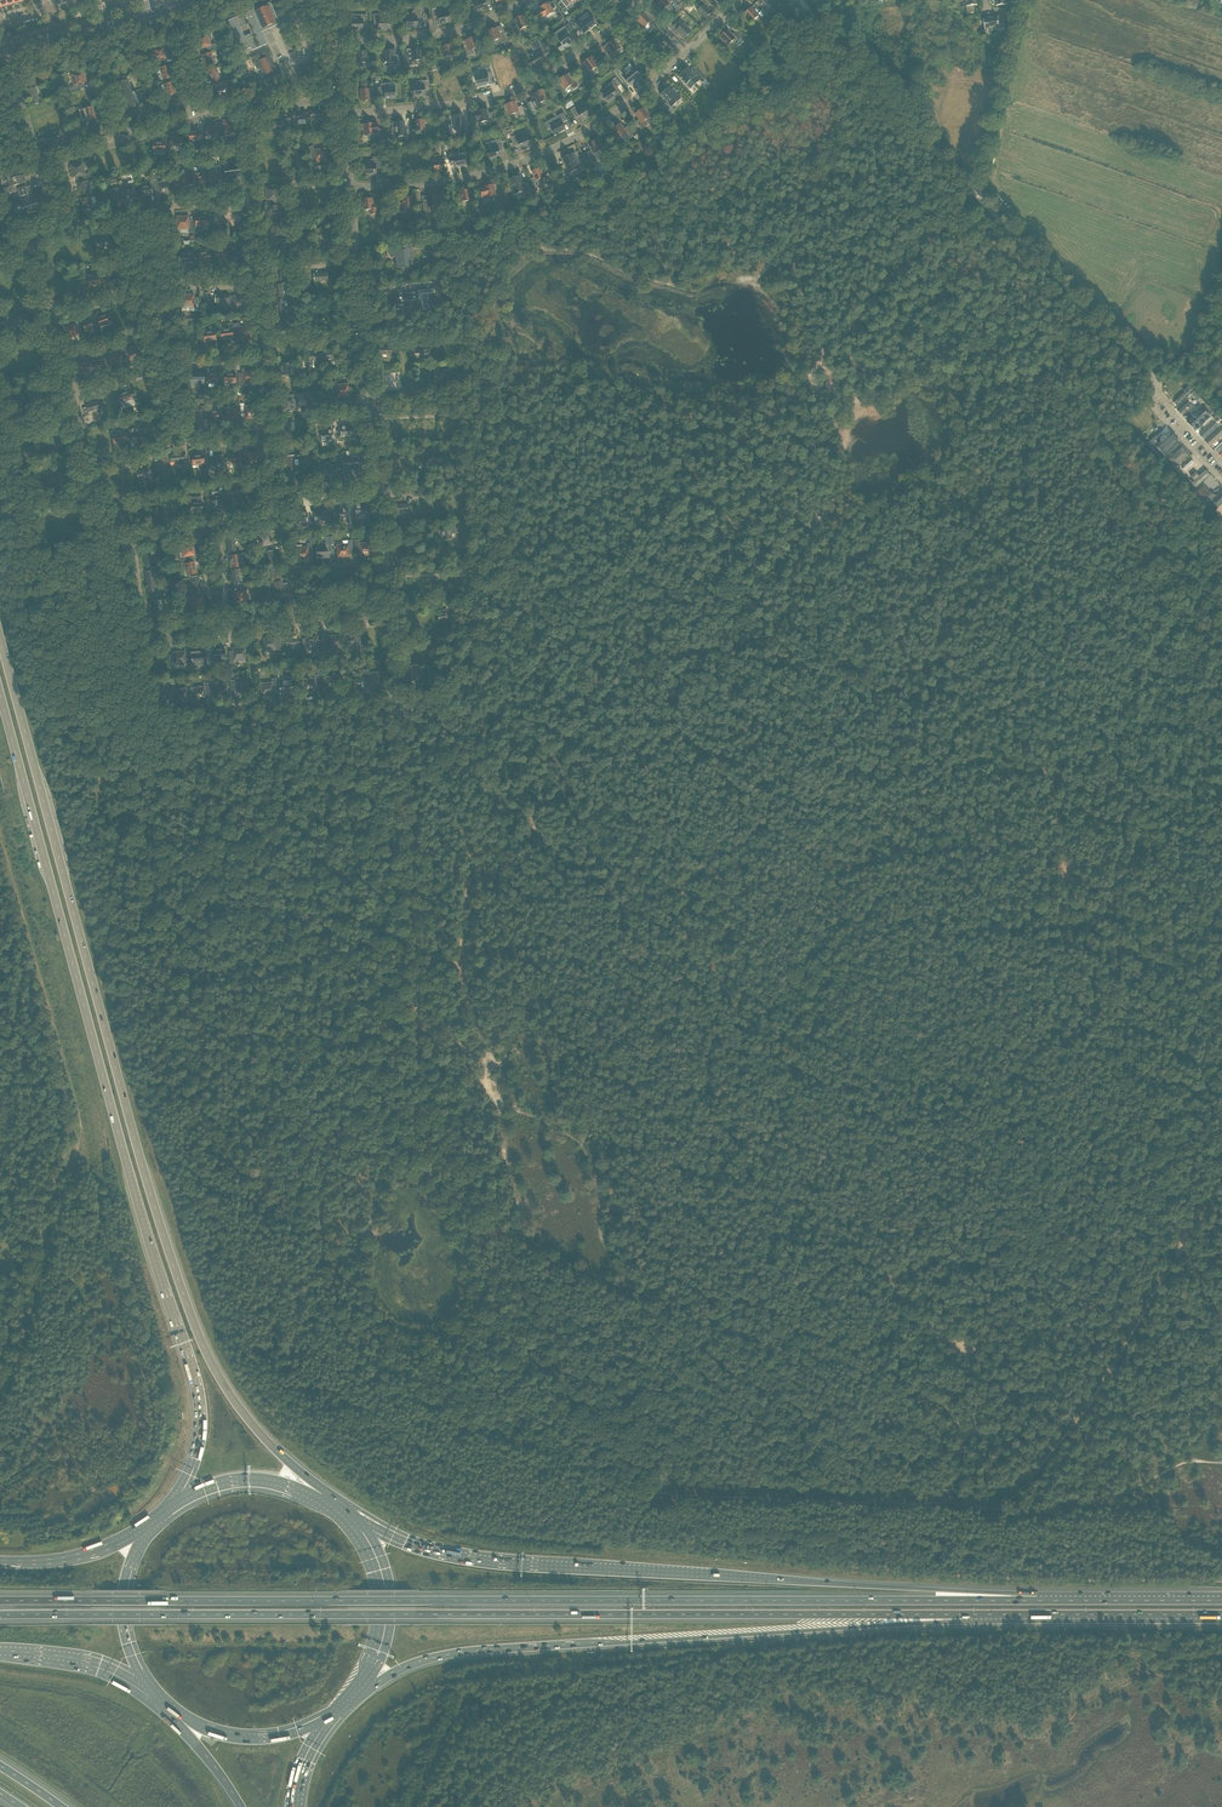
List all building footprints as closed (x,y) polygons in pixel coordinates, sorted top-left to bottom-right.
[(486,4),(490,2),(489,0),(479,0),(479,1),(473,3),(475,7),(473,8),(475,12),(477,11),(477,12),(487,8),(486,4)] [(567,8),(571,4),(570,3),(572,1),(572,2),(573,1),(574,0),(560,0),(567,8)] [(655,3),(656,3),(654,5),(657,8),(659,7),(662,11),(666,7),(670,10),(676,5),(672,0),(667,0),(667,1),(666,0),(658,0),(655,3)] [(698,4),(701,7),(697,11),(701,15),(700,16),(703,20),(704,18),(705,19),(712,12),(707,8),(710,5),(706,0),(702,0),(698,4)] [(757,2),(761,6),(764,8),(764,9),(765,9),(768,13),(774,8),(770,4),(772,3),(769,0),(759,0),(757,2)] [(967,13),(974,12),(973,5),(977,5),(976,0),(965,0),(967,13)] [(536,12),(532,14),(535,19),(539,17),(540,18),(546,15),(546,16),(554,11),(553,9),(556,7),(554,4),(551,6),(549,2),(541,7),(541,8),(536,11),(536,12)] [(227,22),(227,23),(227,24),(239,53),(240,52),(239,52),(250,47),(251,50),(252,50),(267,43),(262,31),(270,28),(277,25),(278,25),(278,24),(279,23),(279,22),(279,21),(278,21),(275,12),(274,10),(272,5),(271,5),(271,4),(270,3),(269,3),(268,3),(267,3),(231,19),(229,20),(228,20),(227,21),(227,22)] [(744,14),(748,18),(752,22),(759,15),(751,7),(744,14)] [(406,22),(404,23),(404,27),(406,27),(406,28),(417,27),(417,22),(421,21),(421,12),(420,9),(413,10),(414,13),(412,13),(412,18),(406,18),(406,22)] [(440,24),(450,22),(450,21),(451,20),(450,16),(449,16),(448,12),(441,14),(440,9),(432,11),(434,20),(438,19),(438,20),(439,24),(440,24)] [(764,9),(761,12),(766,18),(769,14),(768,13),(765,9),(764,9)] [(638,20),(636,22),(639,25),(641,24),(644,28),(648,24),(652,27),(653,26),(657,30),(662,26),(658,21),(652,15),(648,18),(645,14),(644,13),(641,16),(637,20),(638,20)] [(361,30),(362,30),(362,26),(362,24),(367,24),(367,15),(358,15),(358,20),(351,20),(351,24),(350,24),(350,29),(351,29),(351,30),(361,30)] [(379,30),(380,29),(390,29),(389,28),(391,28),(391,23),(389,24),(389,19),(382,20),(382,15),(374,15),(374,24),(378,24),(379,30)] [(515,20),(515,21),(518,26),(514,27),(518,36),(526,32),(524,28),(529,25),(526,20),(528,20),(526,16),(524,16),(524,15),(515,20)] [(585,34),(596,25),(590,16),(582,22),(580,19),(575,22),(584,34),(585,34)] [(997,30),(1004,29),(1002,16),(983,18),(985,29),(990,28),(991,33),(997,32),(997,30)] [(680,34),(683,38),(684,38),(691,32),(690,31),(692,30),(689,26),(687,28),(684,24),(680,27),(676,24),(670,30),(676,36),(680,34)] [(565,26),(554,34),(558,39),(561,43),(557,46),(559,49),(561,51),(573,43),(570,38),(566,33),(569,31),(565,26)] [(497,28),(493,29),(488,31),(488,33),(487,33),(489,37),(490,37),(492,42),(497,39),(499,44),(507,40),(504,32),(500,34),(497,29),(497,28)] [(728,30),(725,33),(721,37),(721,38),(720,39),(723,42),(724,41),(728,45),(732,41),(738,47),(744,41),(735,32),(732,35),(728,30)] [(676,46),(675,45),(671,41),(674,38),(668,32),(662,38),(665,41),(661,45),(665,49),(663,50),(666,53),(668,52),(669,53),(673,49),(676,46)] [(207,34),(196,38),(200,49),(203,48),(205,47),(206,51),(216,48),(214,44),(211,45),(207,34)] [(465,40),(465,41),(467,46),(463,48),(466,57),(474,54),(473,49),(478,47),(476,42),(478,42),(476,38),(475,38),(474,37),(465,40)] [(610,51),(607,53),(613,60),(620,55),(617,51),(621,48),(617,44),(619,42),(616,39),(615,40),(614,39),(610,43),(606,45),(607,46),(610,51)] [(545,61),(543,58),(543,57),(546,55),(546,54),(549,53),(544,45),(542,47),(538,40),(530,44),(537,55),(531,59),(533,62),(529,65),(531,68),(535,66),(536,67),(545,61)] [(442,46),(443,52),(444,57),(453,55),(451,44),(442,46)] [(162,60),(164,60),(167,59),(165,47),(153,50),(156,62),(152,62),(153,66),(163,64),(162,60)] [(407,51),(403,51),(404,66),(408,66),(417,65),(416,60),(422,60),(421,54),(423,54),(423,50),(421,50),(421,49),(415,49),(414,49),(411,50),(407,50),(407,51)] [(395,55),(395,50),(382,51),(383,63),(391,63),(391,65),(398,65),(398,55),(395,55)] [(273,66),(267,51),(253,57),(258,70),(260,69),(265,81),(279,75),(274,65),(273,66)] [(366,51),(362,51),(356,51),(356,53),(354,53),(354,57),(356,57),(356,62),(362,62),(362,67),(370,67),(370,58),(366,58),(366,53),(366,51)] [(202,56),(206,67),(217,63),(215,58),(213,59),(211,52),(202,56)] [(587,60),(584,63),(584,64),(588,68),(584,71),(590,78),(596,73),(594,69),(598,66),(595,61),(596,60),(594,57),(592,58),(592,57),(587,60)] [(513,60),(498,65),(503,79),(518,75),(517,73),(522,72),(519,64),(514,65),(513,60)] [(161,75),(159,75),(160,80),(172,77),(169,65),(160,68),(161,75)] [(485,74),(475,76),(477,82),(478,81),(480,87),(491,85),(489,78),(493,77),(494,78),(490,65),(482,67),(483,67),(485,74)] [(633,67),(623,75),(632,86),(642,77),(633,67)] [(683,72),(678,77),(689,88),(699,79),(702,83),(705,80),(699,72),(696,75),(688,67),(688,68),(689,69),(683,74),(683,73),(684,72),(683,72)] [(207,72),(211,83),(221,80),(218,73),(220,72),(219,68),(207,72)] [(81,85),(83,84),(86,83),(83,72),(72,75),(75,86),(71,87),(72,91),(82,88),(81,85)] [(571,80),(568,75),(568,74),(559,80),(560,81),(559,82),(561,85),(563,84),(566,89),(570,86),(573,90),(580,85),(575,78),(571,80)] [(34,102),(35,104),(40,102),(39,100),(40,100),(35,87),(40,85),(38,82),(36,82),(34,77),(27,79),(31,89),(28,90),(33,102),(34,102)] [(120,82),(125,94),(132,92),(127,79),(126,79),(126,77),(121,79),(122,81),(120,82)] [(213,85),(212,86),(214,92),(217,100),(232,95),(227,81),(213,85)] [(425,96),(424,92),(424,90),(429,90),(428,81),(419,82),(420,86),(413,87),(413,91),(411,91),(412,96),(414,96),(414,97),(425,96)] [(165,89),(167,96),(176,94),(173,82),(161,85),(163,90),(165,89)] [(618,96),(616,93),(615,92),(618,89),(613,82),(606,87),(609,91),(603,95),(606,98),(604,99),(607,103),(608,102),(609,103),(617,97),(618,96)] [(378,87),(378,94),(381,93),(381,94),(385,94),(385,98),(389,98),(389,99),(395,98),(395,97),(395,94),(397,94),(396,92),(396,87),(390,88),(390,87),(389,83),(381,84),(380,84),(381,86),(381,87),(378,87)] [(663,106),(666,110),(680,98),(681,100),(681,99),(676,93),(677,92),(674,88),(672,89),(670,86),(669,86),(671,88),(666,92),(665,90),(660,95),(666,103),(663,106)] [(374,93),(373,88),(365,89),(365,91),(360,91),(361,101),(371,100),(370,94),(374,93)] [(532,102),(528,104),(533,117),(537,115),(535,111),(536,110),(544,106),(542,102),(547,100),(544,95),(546,94),(544,90),(542,91),(542,90),(537,92),(533,94),(534,95),(536,100),(532,102)] [(131,107),(132,109),(136,107),(136,105),(132,92),(125,94),(129,107),(131,107)] [(170,99),(172,107),(173,112),(181,111),(178,98),(176,98),(175,95),(170,97),(171,99),(170,99)] [(516,101),(512,103),(506,105),(507,106),(505,106),(506,110),(508,110),(510,115),(515,113),(517,118),(525,115),(522,106),(518,108),(516,101)] [(580,116),(580,117),(583,120),(584,120),(592,114),(591,113),(593,112),(591,109),(589,110),(587,106),(581,110),(579,105),(571,110),(576,118),(580,116)] [(80,110),(79,110),(81,118),(85,117),(85,121),(95,118),(92,107),(80,110)] [(136,107),(132,109),(133,112),(131,112),(136,125),(143,122),(138,109),(137,110),(136,107)] [(635,114),(636,115),(640,119),(636,122),(642,129),(649,124),(646,120),(650,117),(647,113),(648,111),(646,108),(644,109),(643,108),(635,114)] [(479,120),(480,122),(489,120),(490,122),(494,121),(492,112),(488,113),(487,109),(477,111),(478,113),(474,114),(476,121),(479,120)] [(307,112),(308,118),(310,118),(324,117),(324,122),(328,121),(327,114),(324,115),(323,110),(310,111),(310,112),(307,112)] [(305,118),(308,118),(307,112),(305,113),(305,111),(291,112),(292,120),(305,119),(305,118)] [(550,120),(548,121),(552,127),(551,128),(550,128),(555,136),(566,129),(563,123),(568,120),(564,112),(550,120)] [(278,115),(279,127),(284,127),(283,124),(290,124),(290,114),(278,115)] [(455,130),(464,129),(462,114),(453,115),(455,130)] [(414,120),(415,126),(415,131),(425,130),(424,119),(414,120)] [(89,124),(92,137),(100,135),(96,122),(95,122),(94,120),(89,121),(90,124),(89,124)] [(224,126),(220,126),(221,137),(225,136),(224,132),(236,132),(235,120),(223,121),(224,126)] [(404,121),(392,122),(392,128),(395,128),(395,137),(401,137),(401,139),(406,139),(404,121)] [(363,125),(362,125),(362,130),(364,130),(364,135),(370,135),(370,138),(370,140),(378,139),(379,139),(380,139),(381,142),(384,142),(383,129),(378,130),(374,130),(373,125),(373,123),(369,124),(363,124),(363,125)] [(613,135),(615,134),(618,139),(622,144),(633,136),(632,135),(627,127),(624,129),(621,125),(620,124),(616,126),(612,129),(613,130),(611,131),(613,135)] [(203,132),(202,132),(203,139),(206,138),(211,138),(211,136),(218,135),(217,126),(205,126),(206,132),(203,132)] [(188,132),(189,144),(194,143),(193,141),(200,141),(200,131),(188,132)] [(50,138),(48,139),(45,140),(49,152),(60,147),(56,136),(60,135),(58,132),(49,135),(50,138)] [(522,149),(532,146),(531,144),(533,144),(531,140),(530,140),(528,136),(522,139),(520,134),(512,137),(515,146),(519,144),(521,149),(522,149)] [(171,149),(176,149),(176,146),(183,146),(182,136),(170,137),(171,149)] [(588,145),(589,146),(592,150),(588,153),(595,163),(602,159),(598,152),(603,149),(600,144),(601,143),(599,140),(597,141),(597,140),(588,145)] [(501,157),(500,152),(500,151),(504,150),(501,141),(493,144),(494,148),(488,150),(489,154),(487,155),(488,159),(490,159),(491,160),(501,157)] [(641,141),(637,143),(641,150),(645,147),(641,141)] [(153,155),(158,154),(158,152),(165,151),(164,142),(153,142),(153,155)] [(314,157),(315,159),(315,162),(327,161),(325,149),(314,150),(313,147),(309,147),(311,157),(314,157)] [(580,162),(575,152),(563,159),(570,174),(583,167),(580,162)] [(289,156),(290,157),(290,163),(304,162),(304,160),(306,160),(305,155),(303,155),(303,154),(289,156)] [(466,166),(465,156),(450,158),(451,166),(455,165),(455,167),(466,166)] [(109,157),(99,157),(99,165),(109,165),(109,157)] [(376,175),(376,170),(376,169),(380,169),(379,157),(372,157),(372,160),(371,160),(371,165),(364,165),(365,170),(363,170),(363,174),(365,174),(365,175),(376,175)] [(434,162),(433,162),(433,163),(434,169),(445,168),(444,161),(444,160),(444,158),(433,159),(434,162)] [(79,176),(80,180),(90,178),(89,174),(85,175),(83,163),(71,166),(74,177),(79,176)] [(234,167),(224,169),(225,178),(225,179),(231,178),(239,177),(241,177),(240,171),(238,171),(238,169),(239,168),(239,164),(234,164),(234,167)] [(199,173),(192,174),(193,183),(205,182),(204,180),(206,179),(205,172),(203,172),(203,170),(203,167),(198,168),(198,170),(199,173)] [(534,176),(535,181),(538,180),(538,181),(540,187),(540,186),(549,182),(549,183),(550,183),(547,177),(544,178),(544,177),(540,167),(532,170),(534,176)] [(209,172),(207,173),(208,180),(210,180),(210,181),(222,179),(220,170),(213,171),(213,168),(208,169),(209,172)] [(186,181),(190,180),(188,171),(184,171),(185,175),(173,176),(175,188),(187,187),(186,181)] [(16,172),(6,175),(8,181),(12,180),(13,186),(22,184),(26,182),(24,174),(19,176),(18,176),(17,176),(16,172)] [(510,179),(515,194),(521,192),(523,197),(530,194),(526,181),(523,183),(521,175),(510,179)] [(601,176),(597,179),(600,184),(605,182),(601,176)] [(158,190),(159,192),(160,195),(171,193),(169,181),(157,183),(157,180),(153,181),(155,191),(158,190)] [(77,183),(80,195),(92,192),(91,188),(88,188),(87,181),(77,183)] [(128,184),(123,185),(126,198),(136,196),(132,181),(128,182),(128,184)] [(146,182),(138,184),(138,185),(141,197),(153,194),(151,185),(147,186),(146,182)] [(0,190),(0,196),(9,193),(18,191),(20,197),(27,195),(32,193),(30,185),(23,187),(22,184),(13,186),(8,187),(0,190)] [(493,184),(487,186),(483,187),(485,193),(481,194),(483,203),(491,201),(490,196),(495,195),(494,190),(496,189),(495,185),(493,186),(493,184)] [(279,199),(278,187),(277,187),(277,185),(271,186),(272,188),(266,188),(267,200),(273,199),(273,203),(283,202),(283,198),(279,199)] [(117,198),(120,198),(118,188),(115,189),(115,192),(104,194),(106,206),(118,204),(117,198)] [(459,191),(460,197),(461,201),(470,200),(468,189),(459,191)] [(310,201),(309,196),(307,196),(307,195),(293,196),(294,203),(307,202),(307,201),(310,201)] [(436,195),(426,196),(427,203),(423,203),(424,212),(432,211),(432,207),(437,206),(437,201),(439,200),(438,196),(436,196),(436,195)] [(23,203),(21,203),(22,207),(22,208),(25,207),(25,208),(25,209),(26,214),(34,212),(35,212),(42,210),(41,205),(41,204),(38,205),(38,203),(37,198),(34,198),(31,199),(29,200),(30,201),(29,201),(27,196),(22,197),(23,203)] [(402,196),(403,202),(403,207),(412,207),(412,196),(402,196)] [(81,199),(84,211),(95,208),(94,203),(92,204),(90,197),(81,199)] [(370,209),(370,214),(376,214),(376,207),(373,207),(372,198),(362,199),(363,210),(370,209)] [(278,206),(274,206),(268,207),(270,218),(281,217),(281,212),(279,212),(278,206)] [(189,222),(189,220),(189,217),(177,217),(177,229),(189,229),(189,232),(192,232),(192,222),(189,222)] [(202,229),(207,229),(207,217),(195,217),(195,226),(202,226),(202,229)] [(270,224),(272,236),(281,235),(280,228),(283,227),(282,222),(270,224)] [(314,233),(312,234),(312,239),(315,239),(315,240),(328,238),(328,235),(332,235),(331,228),(327,228),(327,231),(321,231),(320,228),(313,229),(314,233)] [(276,242),(273,242),(270,243),(271,255),(283,253),(282,241),(285,241),(285,237),(275,238),(276,242)] [(93,242),(90,243),(92,248),(94,248),(101,247),(107,245),(110,245),(110,241),(107,242),(106,238),(93,241),(93,242)] [(393,251),(390,251),(391,257),(397,257),(397,258),(395,258),(396,267),(402,267),(408,266),(408,259),(411,259),(410,249),(406,249),(406,245),(396,246),(396,250),(396,251),(393,251)] [(244,249),(230,251),(230,252),(228,252),(229,258),(231,257),(232,259),(245,257),(245,254),(248,254),(247,246),(244,247),(244,249)] [(214,249),(216,260),(228,259),(226,249),(219,250),(219,248),(214,249)] [(197,253),(199,263),(210,261),(209,249),(204,250),(204,252),(197,253)] [(196,263),(194,252),(189,253),(180,254),(181,265),(196,263)] [(280,280),(280,273),(279,267),(271,268),(273,281),(274,281),(275,284),(280,283),(280,280)] [(315,273),(313,274),(314,282),(328,280),(327,279),(331,278),(331,273),(327,274),(327,272),(315,273)] [(92,276),(92,274),(87,275),(89,287),(101,285),(99,275),(92,276)] [(104,277),(101,278),(102,283),(105,283),(105,284),(118,282),(117,274),(103,277),(104,277)] [(421,283),(415,283),(409,284),(410,291),(395,293),(395,303),(418,301),(417,290),(421,289),(421,283)] [(273,285),(274,297),(286,296),(285,291),(283,291),(282,284),(273,285)] [(237,298),(233,298),(233,308),(237,308),(237,305),(249,305),(249,293),(237,293),(237,298)] [(229,294),(215,294),(215,303),(229,303),(229,302),(231,301),(231,296),(229,296),(229,294)] [(198,301),(194,301),(194,295),(182,295),(182,307),(194,307),(194,311),(198,311),(198,301)] [(274,302),(276,314),(285,313),(285,306),(287,306),(286,301),(274,302)] [(16,313),(17,314),(19,320),(32,315),(28,305),(24,307),(25,310),(16,313)] [(97,317),(99,323),(100,327),(112,323),(109,313),(97,317)] [(296,315),(276,317),(277,333),(289,332),(289,327),(293,326),(292,320),(296,319),(296,315)] [(90,320),(82,323),(85,332),(93,329),(93,331),(97,330),(94,321),(91,322),(90,320)] [(74,323),(63,327),(67,339),(78,335),(79,338),(83,337),(80,328),(76,329),(74,323)] [(239,334),(240,336),(240,339),(252,338),(250,326),(239,327),(238,324),(234,324),(236,334),(239,334)] [(220,328),(221,340),(233,338),(232,328),(225,329),(225,327),(220,328)] [(203,332),(204,342),(216,340),(214,328),(210,329),(210,331),(203,332)] [(127,355),(128,357),(128,360),(140,358),(138,346),(126,348),(126,345),(122,346),(124,356),(127,355)] [(429,345),(415,346),(416,352),(416,353),(429,353),(429,352),(434,352),(434,347),(429,347),(429,345)] [(108,352),(110,364),(122,362),(120,352),(113,353),(113,351),(108,352)] [(335,351),(323,352),(324,360),(336,359),(336,358),(340,357),(340,358),(341,358),(340,352),(335,352),(335,351)] [(324,360),(323,352),(308,353),(309,364),(320,363),(320,360),(324,360)] [(91,358),(93,367),(105,365),(103,353),(98,354),(98,356),(91,358)] [(86,365),(90,365),(88,355),(84,356),(85,359),(73,361),(75,373),(87,371),(86,365)] [(289,363),(280,364),(281,375),(285,375),(286,377),(291,377),(291,374),(293,374),(292,369),(290,370),(289,363)] [(437,370),(433,371),(434,375),(435,380),(437,379),(438,381),(451,379),(450,371),(444,372),(438,373),(437,370)] [(242,377),(239,377),(239,387),(243,387),(243,383),(254,383),(254,371),(242,371),(242,377)] [(188,386),(193,386),(193,383),(204,383),(204,373),(188,373),(188,386)] [(214,383),(214,385),(219,385),(219,373),(207,373),(207,383),(214,383)] [(224,373),(224,385),(229,385),(229,383),(236,383),(236,373),(224,373)] [(337,392),(337,394),(338,398),(349,396),(348,384),(336,386),(336,382),(332,383),(333,393),(337,392)] [(1189,385),(1172,401),(1177,407),(1191,394),(1211,415),(1214,412),(1204,401),(1201,397),(1189,385)] [(119,394),(123,406),(127,404),(126,402),(133,400),(130,390),(119,394)] [(284,399),(281,400),(282,412),(294,410),(299,410),(297,398),(296,394),(292,395),(286,395),(287,399),(284,399)] [(1191,395),(1187,399),(1196,409),(1200,405),(1191,395)] [(7,403),(10,410),(22,406),(22,404),(24,403),(23,398),(20,399),(20,398),(7,403)] [(103,407),(101,401),(99,402),(98,401),(86,405),(86,408),(83,409),(85,416),(89,414),(88,412),(101,408),(101,407),(103,407)] [(1186,401),(1181,406),(1186,410),(1190,405),(1186,401)] [(245,413),(245,416),(246,419),(257,417),(256,405),(244,407),(244,403),(240,404),(241,414),(245,413)] [(190,412),(192,424),(203,422),(203,417),(206,416),(205,406),(201,407),(202,410),(190,412)] [(225,407),(227,419),(239,418),(237,408),(230,409),(230,407),(225,407)] [(209,412),(210,421),(222,420),(220,408),(215,409),(216,411),(209,412)] [(1210,415),(1203,408),(1187,422),(1194,430),(1210,415)] [(1214,412),(1211,415),(1217,422),(1221,419),(1220,419),(1214,412)] [(1212,418),(1198,431),(1202,435),(1216,422),(1212,418)] [(451,431),(451,434),(455,434),(455,431),(455,423),(441,424),(442,431),(451,431)] [(284,425),(283,425),(284,438),(286,438),(286,441),(291,440),(291,437),(292,437),(291,432),(291,431),(290,424),(284,425)] [(341,436),(338,436),(339,442),(350,441),(350,436),(354,435),(353,426),(340,427),(341,436)] [(1181,442),(1168,427),(1159,435),(1162,438),(1159,440),(1164,445),(1158,450),(1165,457),(1181,442)] [(1205,442),(1211,448),(1221,438),(1221,430),(1220,428),(1205,442)] [(114,444),(126,442),(123,430),(119,431),(119,433),(112,435),(114,444)] [(126,430),(127,434),(128,442),(142,440),(142,438),(144,438),(143,432),(141,433),(141,432),(130,434),(129,430),(126,430)] [(332,430),(320,431),(321,441),(333,440),(332,430)] [(16,448),(17,454),(17,455),(20,455),(20,452),(26,451),(25,448),(33,446),(32,439),(18,442),(19,448),(16,448)] [(1146,444),(1155,453),(1158,450),(1150,441),(1146,444)] [(1188,454),(1182,447),(1169,459),(1175,466),(1188,454)] [(1158,450),(1155,453),(1162,461),(1165,458),(1158,450)] [(426,455),(426,457),(427,463),(440,460),(439,453),(430,454),(429,451),(425,452),(426,455)] [(247,453),(244,453),(246,468),(251,467),(251,466),(251,465),(254,465),(261,464),(260,454),(256,454),(256,452),(247,453)] [(184,454),(170,455),(171,461),(171,462),(178,462),(178,465),(180,465),(184,464),(184,461),(184,460),(184,455),(184,454)] [(204,460),(203,454),(191,456),(193,468),(198,467),(197,465),(204,464),(204,460)] [(229,455),(230,461),(231,467),(236,467),(235,464),(242,463),(241,454),(229,455)] [(213,471),(225,470),(224,466),(223,456),(211,457),(213,471)] [(294,456),(286,456),(288,470),(289,470),(290,472),(294,472),(295,472),(299,471),(299,469),(295,469),(295,466),(295,465),(294,460),(294,458),(294,456)] [(357,458),(350,459),(352,475),(360,474),(357,458)] [(1165,458),(1162,461),(1171,471),(1175,468),(1165,458)] [(1198,463),(1195,459),(1193,461),(1190,458),(1183,465),(1186,467),(1184,469),(1187,473),(1198,463)] [(349,459),(342,460),(344,476),(352,475),(349,459)] [(68,469),(59,472),(61,479),(74,475),(71,465),(67,466),(68,469)] [(336,465),(324,466),(325,476),(337,475),(336,465)] [(136,472),(139,479),(152,475),(152,474),(154,473),(152,468),(150,469),(149,467),(136,472)] [(1175,468),(1171,471),(1181,482),(1185,479),(1175,468)] [(1192,483),(1195,487),(1209,474),(1206,471),(1199,477),(1196,473),(1191,478),(1194,481),(1192,483)] [(295,472),(290,472),(290,475),(288,475),(290,488),(297,488),(296,474),(295,474),(295,472)] [(1185,479),(1181,482),(1191,492),(1191,493),(1195,489),(1188,482),(1190,480),(1187,477),(1185,479)] [(1213,492),(1220,485),(1212,477),(1204,484),(1213,492)] [(1201,503),(1212,493),(1204,485),(1197,491),(1195,489),(1191,493),(1201,503)] [(221,495),(220,492),(212,492),(213,501),(210,501),(210,505),(213,505),(213,506),(225,505),(224,495),(221,495)] [(231,492),(232,504),(244,503),(243,494),(236,494),(236,492),(231,492)] [(256,496),(248,496),(248,498),(249,504),(263,503),(262,492),(258,492),(256,492),(256,493),(256,496)] [(1218,508),(1221,503),(1221,492),(1212,501),(1218,508)] [(1202,504),(1211,514),(1215,511),(1217,509),(1216,509),(1217,508),(1214,504),(1211,507),(1208,504),(1211,501),(1211,500),(1215,497),(1212,493),(1201,503),(1202,504)] [(201,497),(189,498),(190,503),(190,504),(191,513),(203,512),(201,500),(201,497)] [(368,504),(355,506),(356,515),(369,514),(368,504)] [(407,504),(394,505),(394,512),(403,512),(404,512),(407,512),(407,511),(410,511),(410,514),(414,514),(414,506),(410,506),(407,506),(407,504)] [(149,510),(150,521),(163,520),(162,509),(149,510)] [(347,509),(334,510),(335,520),(343,519),(343,524),(349,523),(347,509)] [(326,511),(314,511),(315,521),(327,520),(326,511)] [(1221,525),(1221,524),(1221,518),(1215,511),(1211,514),(1221,524),(1221,525)] [(307,512),(294,513),(294,523),(302,522),(303,527),(308,527),(307,512)] [(451,528),(445,529),(447,540),(452,539),(452,534),(456,533),(455,525),(450,525),(451,528)] [(256,537),(258,536),(261,547),(273,544),(270,532),(262,534),(261,530),(254,532),(256,537)] [(325,546),(316,547),(316,559),(329,558),(328,553),(332,552),(331,546),(333,546),(333,545),(333,536),(327,536),(327,540),(325,540),(325,546)] [(236,551),(235,544),(235,537),(227,538),(229,552),(230,552),(231,554),(235,554),(235,551),(236,551)] [(359,550),(360,553),(360,556),(372,555),(371,543),(359,544),(359,540),(355,540),(356,550),(359,550)] [(349,551),(353,551),(352,541),(348,541),(348,544),(337,545),(338,557),(349,556),(349,551)] [(189,556),(192,555),(195,555),(192,543),(180,546),(183,557),(180,558),(181,562),(190,560),(189,556)] [(308,554),(312,554),(311,544),(307,544),(308,547),(296,548),(297,560),(309,559),(308,554)] [(266,551),(269,565),(277,563),(274,550),(272,550),(272,547),(267,549),(267,551),(266,551)] [(146,566),(147,569),(152,568),(151,565),(152,565),(151,552),(143,553),(145,566),(146,566)] [(239,555),(236,555),(230,556),(231,568),(243,566),(242,561),(240,562),(239,555)] [(184,571),(185,576),(197,573),(194,562),(185,564),(186,571),(184,571)] [(277,563),(269,565),(272,578),(271,578),(271,581),(274,580),(279,579),(278,576),(280,576),(277,563)] [(145,571),(147,585),(154,584),(153,570),(152,570),(152,568),(147,569),(147,571),(145,571)] [(237,569),(231,570),(232,584),(233,584),(234,586),(242,585),(242,583),(240,583),(238,569),(237,569)] [(198,576),(191,578),(194,591),(195,593),(200,592),(199,589),(201,589),(198,576)] [(274,580),(271,581),(272,583),(274,583),(275,590),(277,596),(284,594),(281,581),(279,581),(279,579),(274,580)] [(150,598),(150,600),(155,600),(155,597),(156,597),(154,584),(147,585),(148,598),(150,598)] [(239,591),(237,591),(234,591),(235,603),(247,602),(246,590),(249,590),(249,586),(239,587),(239,591)] [(197,598),(196,594),(186,597),(187,601),(190,600),(193,611),(205,608),(202,597),(197,598)] [(155,600),(150,600),(150,603),(149,603),(150,616),(153,616),(153,620),(162,618),(162,615),(158,616),(156,602),(155,603),(155,600)] [(438,613),(438,615),(439,621),(452,619),(451,608),(447,609),(447,612),(438,613)] [(356,640),(356,638),(356,635),(344,635),(345,648),(357,648),(357,650),(361,650),(360,640),(356,640)] [(328,637),(328,640),(328,642),(324,643),(325,652),(329,652),(328,649),(340,648),(339,636),(328,637)] [(318,643),(317,640),(317,637),(305,638),(306,650),(318,649),(318,653),(322,653),(321,643),(318,643)] [(280,653),(280,643),(276,643),(276,638),(264,639),(265,651),(276,650),(277,653),(280,653)] [(286,639),(286,645),(286,647),(295,646),(296,649),(300,649),(299,638),(286,639)] [(233,654),(229,654),(230,664),(234,664),(234,660),(245,660),(245,648),(233,648),(233,654)] [(415,648),(409,648),(410,662),(416,661),(418,661),(417,655),(421,655),(420,652),(420,648),(415,648)] [(214,654),(209,655),(210,665),(210,666),(217,665),(217,661),(225,660),(225,659),(226,659),(225,657),(225,649),(213,650),(214,654)] [(202,650),(190,651),(191,659),(191,661),(192,667),(207,666),(207,656),(206,650),(202,650)] [(173,658),(169,659),(170,669),(174,668),(174,665),(186,664),(185,652),(172,653),(172,654),(173,656),(173,658)] [(162,653),(150,654),(151,668),(167,667),(166,660),(162,660),(162,653)] [(415,680),(415,684),(423,683),(422,680),(419,680),(419,671),(422,671),(421,666),(417,667),(411,667),(412,680),(415,680)] [(369,680),(369,683),(369,686),(381,684),(380,672),(368,673),(368,670),(364,670),(365,680),(369,680)] [(326,684),(326,687),(327,690),(338,689),(337,676),(326,678),(325,674),(321,674),(322,684),(326,684)] [(303,680),(303,681),(301,681),(302,686),(304,686),(304,692),(316,691),(316,685),(319,685),(318,675),(315,675),(315,679),(303,680)] [(347,680),(347,681),(347,687),(361,686),(360,679),(351,680),(351,676),(347,677),(347,680)] [(288,681),(279,682),(280,694),(295,692),(294,680),(294,677),(288,677),(288,681)] [(277,689),(276,683),(276,679),(272,679),(272,683),(261,684),(262,696),(274,695),(273,689),(277,689)] [(234,680),(230,681),(231,691),(235,690),(236,696),(247,695),(246,683),(235,684),(234,680)] [(214,682),(210,683),(211,693),(215,692),(216,698),(228,697),(226,685),(215,686),(214,682)] [(204,687),(190,688),(191,700),(194,699),(194,700),(206,699),(205,693),(209,693),(208,683),(204,684),(204,687)] [(174,686),(171,687),(172,697),(175,696),(176,702),(188,701),(187,689),(175,690),(174,686)] [(165,691),(153,692),(154,704),(166,703),(165,697),(169,697),(168,687),(164,687),(165,691)]
